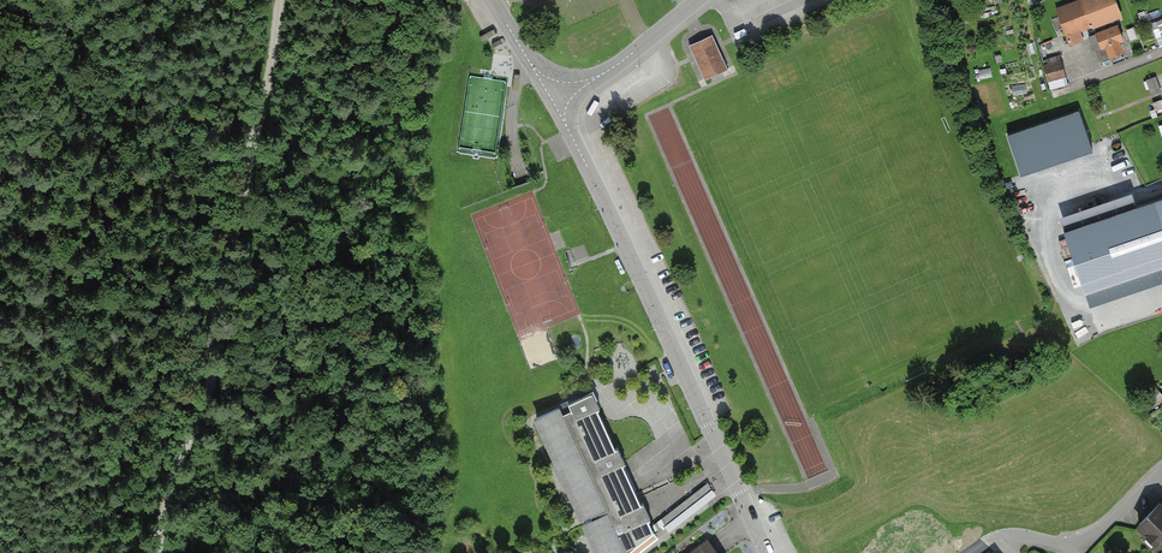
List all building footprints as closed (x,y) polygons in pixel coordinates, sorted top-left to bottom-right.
[(1057,12),(1068,38),(1121,16),(1114,0),(1086,0),(1057,12)] [(1154,25),(1160,41),(1161,40),(1161,22),(1154,25)] [(1102,51),(1106,49),(1110,58),(1124,52),(1120,43),(1125,41),(1118,25),(1095,35),(1102,51)] [(729,70),(713,35),(690,46),(705,80),(729,70)] [(1043,60),(1051,89),(1069,84),(1062,55),(1043,60)] [(1096,153),(1080,110),(1011,134),(1026,177),(1096,153)] [(1064,231),(1085,291),(1161,265),(1161,197),(1064,231)] [(530,421),(592,552),(627,552),(615,527),(621,524),(624,531),(650,519),(592,395),(567,406),(570,411),(562,415),(559,408),(530,421)] [(1160,501),(1135,527),(1161,552),(1161,503),(1160,501)] [(709,540),(692,552),(719,552),(709,540)]
